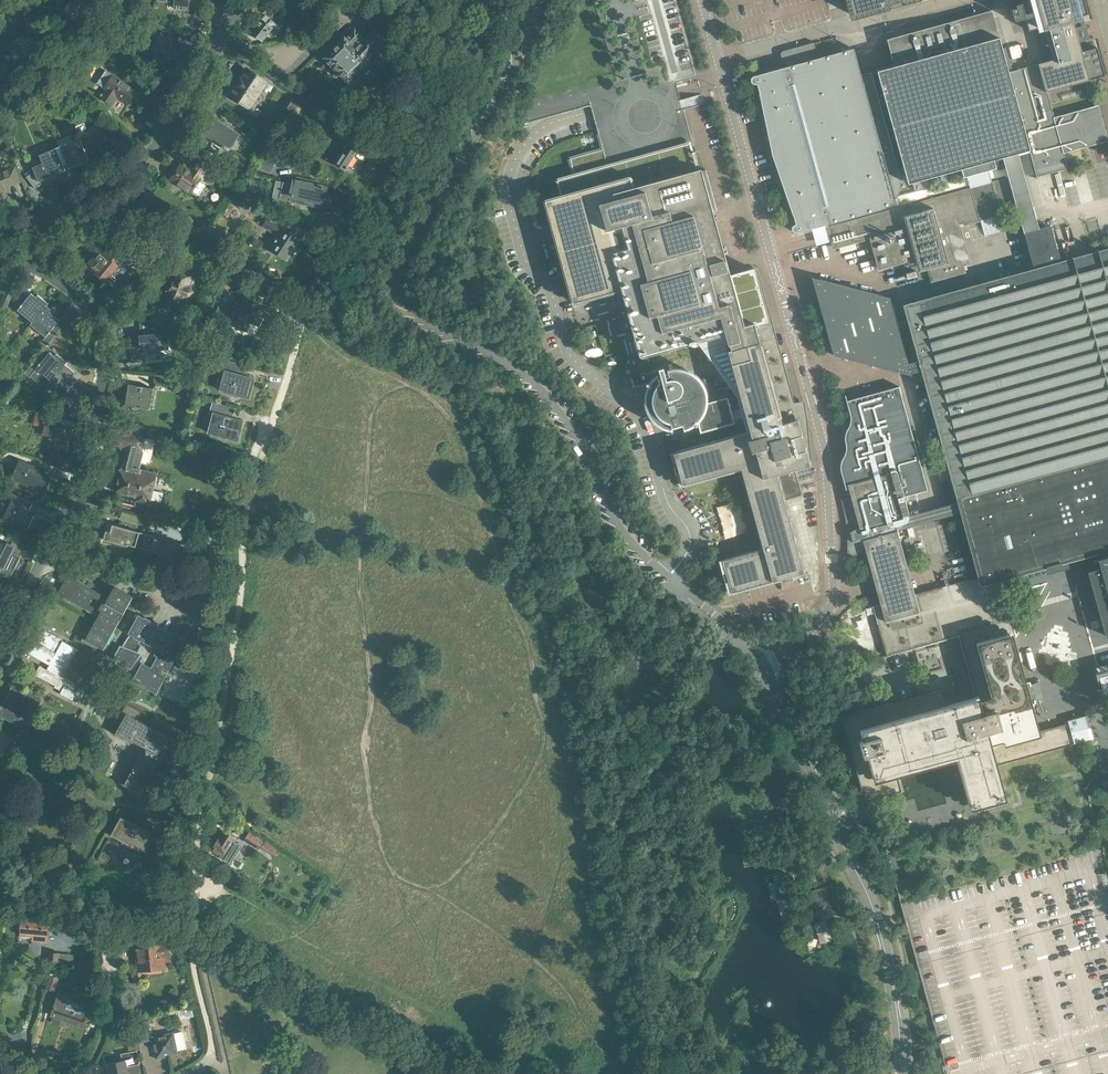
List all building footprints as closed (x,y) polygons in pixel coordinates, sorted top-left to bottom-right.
[(64,10),(73,18),(69,23),(74,28),(96,2),(94,0),(72,0),(64,10)] [(190,0),(157,0),(175,2),(175,8),(189,10),(190,0)] [(349,0),(330,0),(326,4),(336,14),(349,0)] [(539,62),(539,70),(522,101),(528,123),(591,105),(593,111),(598,131),(599,131),(599,132),(599,133),(674,112),(683,110),(682,103),(680,94),(676,82),(698,76),(677,0),(574,0),(539,62)] [(858,18),(921,1),(921,0),(853,0),(858,18)] [(881,210),(881,211),(971,186),(973,191),(995,185),(994,181),(1009,177),(1024,173),(1018,152),(1029,149),(1037,177),(1068,168),(1064,153),(1107,141),(1107,140),(1098,105),(1054,117),(1047,92),(1105,76),(1097,47),(1082,52),(1073,19),(1088,14),(1084,0),(1029,0),(1021,2),(1022,3),(1015,5),(1016,8),(1012,9),(1015,22),(1026,19),(1029,31),(1044,27),(1054,60),(1038,64),(1013,71),(1010,60),(1006,48),(1002,49),(992,10),(887,39),(895,66),(877,71),(908,184),(911,192),(898,196),(896,198),(895,200),(894,201),(892,203),(890,205),(887,207),(885,208),(883,209),(881,210)] [(115,14),(119,21),(126,17),(122,10),(115,14)] [(271,19),(268,23),(263,19),(251,33),(252,34),(251,35),(256,38),(257,37),(262,41),(269,32),(274,36),(281,27),(271,19)] [(99,23),(103,29),(108,26),(105,20),(99,23)] [(149,27),(144,38),(156,44),(150,58),(164,64),(165,62),(173,66),(181,48),(172,44),(171,45),(166,43),(172,30),(155,22),(152,28),(149,27)] [(346,39),(345,38),(325,57),(327,60),(327,63),(330,66),(332,66),(333,66),(340,72),(340,75),(343,78),(346,78),(348,81),(349,80),(358,90),(377,71),(368,61),(367,59),(387,40),(376,29),(365,40),(355,29),(346,39)] [(16,62),(39,49),(29,31),(12,42),(15,47),(9,51),(16,62)] [(51,38),(57,48),(63,44),(55,35),(51,38)] [(854,48),(841,52),(819,58),(815,42),(783,51),(782,51),(782,52),(781,52),(781,53),(781,54),(781,55),(781,56),(786,65),(787,65),(787,67),(754,76),(753,76),(752,77),(752,78),(751,79),(751,80),(751,81),(752,82),(752,83),(753,83),(753,84),(754,84),(755,84),(756,84),(758,84),(760,94),(759,94),(772,155),(793,214),(796,224),(795,224),(794,224),(794,225),(793,226),(792,227),(792,228),(792,229),(792,230),(793,231),(793,232),(794,232),(795,232),(796,233),(797,233),(881,210),(883,209),(885,208),(887,207),(890,205),(892,203),(894,201),(895,200),(896,198),(898,196),(898,195),(899,193),(900,190),(900,189),(901,187),(901,186),(901,184),(901,183),(901,181),(901,179),(901,178),(900,176),(900,175),(893,151),(884,154),(861,75),(854,48)] [(249,107),(266,82),(248,70),(243,78),(241,77),(235,86),(237,87),(231,96),(249,107)] [(53,79),(61,85),(64,81),(57,75),(53,79)] [(137,90),(114,75),(101,95),(101,97),(112,104),(117,96),(128,103),(137,90)] [(325,89),(317,82),(312,88),(321,94),(325,89)] [(55,83),(49,90),(62,101),(68,94),(55,83)] [(290,98),(283,109),(295,117),(303,106),(290,98)] [(643,355),(708,337),(768,321),(754,269),(730,276),(711,210),(717,208),(701,150),(695,151),(684,110),(683,110),(674,112),(599,133),(599,132),(598,132),(603,149),(571,158),(570,159),(574,175),(559,179),(558,181),(562,196),(546,200),(546,202),(554,231),(550,232),(558,260),(560,259),(561,261),(562,260),(573,301),(572,301),(573,307),(610,297),(609,293),(624,289),(642,355),(643,355)] [(213,123),(212,125),(211,125),(210,124),(209,124),(207,124),(206,124),(205,125),(204,125),(204,126),(203,126),(202,127),(202,128),(201,129),(201,130),(201,131),(201,132),(201,133),(201,134),(202,135),(203,137),(204,137),(213,143),(211,146),(217,150),(218,147),(220,148),(222,145),(230,151),(231,150),(230,150),(233,145),(238,148),(245,137),(216,118),(213,123)] [(349,143),(340,156),(331,151),(331,150),(326,158),(326,157),(326,158),(345,170),(346,168),(347,168),(348,167),(347,166),(358,150),(362,153),(367,145),(353,136),(352,137),(349,135),(353,129),(341,121),(333,133),(349,143)] [(71,134),(58,139),(60,146),(67,165),(69,169),(90,160),(86,150),(104,137),(95,125),(88,130),(88,129),(82,131),(83,134),(73,141),(71,134)] [(272,141),(269,146),(280,153),(282,149),(272,141)] [(33,172),(27,177),(36,189),(67,165),(60,146),(45,152),(45,153),(40,155),(43,164),(35,170),(33,172)] [(201,179),(210,166),(199,159),(194,167),(189,163),(188,164),(183,160),(171,179),(192,193),(197,196),(200,195),(206,185),(205,182),(201,179)] [(0,172),(0,201),(12,197),(8,186),(20,181),(15,167),(3,172),(2,171),(0,172)] [(1107,551),(1107,248),(1099,251),(1099,249),(1099,250),(1098,250),(1098,251),(1074,258),(1073,257),(1072,257),(1072,258),(1061,261),(1051,226),(1039,229),(1024,173),(1009,177),(1010,181),(995,185),(973,191),(832,230),(837,248),(861,241),(861,239),(860,239),(859,235),(870,232),(871,236),(869,237),(878,270),(917,259),(920,273),(928,271),(931,282),(966,273),(963,261),(970,259),(961,224),(963,224),(963,226),(1015,212),(1030,269),(903,304),(978,577),(981,586),(1006,579),(1061,564),(1062,567),(1086,560),(1085,558),(1107,551)] [(275,197),(274,202),(281,203),(282,199),(291,201),(292,196),(310,200),(310,201),(319,203),(319,202),(323,203),(327,187),(316,185),(317,181),(309,179),(308,180),(299,178),(298,181),(294,180),(293,186),(285,184),(278,183),(275,197)] [(254,199),(240,190),(232,202),(246,211),(254,199)] [(226,199),(222,205),(227,208),(230,202),(226,199)] [(230,223),(221,217),(209,236),(218,242),(230,223)] [(282,228),(268,219),(263,226),(279,236),(270,249),(287,259),(300,240),(282,228)] [(120,257),(109,248),(103,255),(101,253),(98,257),(96,255),(89,263),(90,264),(87,268),(95,274),(96,273),(105,280),(113,270),(118,275),(123,269),(116,262),(120,257)] [(119,292),(143,264),(126,250),(120,257),(116,262),(123,269),(118,275),(113,270),(105,280),(119,292)] [(335,254),(334,253),(330,250),(326,254),(331,258),(335,254)] [(191,289),(197,273),(188,269),(186,275),(179,272),(173,289),(167,287),(165,294),(166,294),(164,300),(167,301),(167,302),(175,305),(178,306),(180,300),(186,302),(188,297),(192,297),(194,292),(191,289)] [(891,298),(879,295),(813,277),(834,355),(843,357),(912,375),(891,298)] [(0,307),(6,309),(12,295),(6,292),(0,307)] [(18,310),(32,322),(33,323),(47,306),(49,303),(38,295),(36,297),(31,293),(26,300),(21,296),(12,307),(17,311),(18,310)] [(250,321),(259,325),(259,324),(263,316),(267,307),(257,303),(248,299),(245,308),(236,304),(233,312),(235,312),(233,316),(230,315),(230,312),(218,307),(213,321),(227,327),(228,324),(237,328),(238,326),(246,330),(250,321)] [(104,309),(107,305),(101,301),(98,304),(104,309)] [(32,322),(31,324),(46,337),(40,344),(46,348),(57,334),(60,330),(56,327),(55,326),(58,323),(60,320),(56,316),(55,316),(56,315),(57,314),(56,313),(47,306),(33,323),(32,322)] [(134,362),(132,362),(146,361),(146,360),(145,360),(145,352),(149,352),(149,353),(160,352),(160,351),(160,349),(169,348),(168,334),(167,332),(163,333),(161,316),(146,318),(147,334),(130,336),(130,337),(132,337),(134,352),(133,352),(134,362)] [(773,338),(768,321),(708,337),(714,356),(726,353),(729,352),(751,432),(674,453),(678,465),(674,466),(676,474),(680,473),(683,485),(742,469),(764,550),(723,561),(724,562),(712,566),(714,574),(726,571),(727,573),(723,574),(725,581),(729,580),(732,593),(785,578),(786,581),(794,579),(793,576),(805,572),(785,500),(804,494),(797,470),(812,466),(806,401),(794,403),(776,338),(773,338)] [(595,331),(584,334),(585,339),(597,336),(595,331)] [(214,335),(207,332),(204,339),(212,342),(214,335)] [(199,351),(205,353),(207,343),(201,342),(199,351)] [(45,373),(54,379),(67,362),(56,353),(55,355),(50,351),(45,358),(40,354),(25,374),(30,378),(31,377),(36,381),(38,383),(39,382),(38,382),(44,375),(44,374),(45,373)] [(212,363),(214,355),(207,353),(205,361),(212,363)] [(224,359),(221,370),(226,371),(220,390),(230,393),(231,394),(232,395),(233,396),(234,396),(235,397),(237,397),(238,397),(239,397),(240,397),(242,396),(249,398),(255,379),(239,374),(242,364),(224,359)] [(76,372),(66,364),(68,362),(67,362),(54,379),(53,379),(50,383),(64,395),(63,396),(69,400),(81,385),(76,381),(78,378),(74,375),(76,372)] [(645,398),(645,399),(645,400),(645,401),(645,402),(646,403),(646,404),(646,405),(646,406),(646,407),(647,408),(647,409),(649,413),(649,414),(650,415),(650,416),(651,417),(652,418),(652,419),(653,420),(654,420),(654,421),(655,422),(656,423),(657,423),(657,424),(658,425),(659,425),(660,426),(661,426),(662,427),(663,427),(664,428),(665,428),(666,429),(667,429),(668,429),(669,430),(670,430),(671,430),(672,430),(673,430),(672,428),(683,425),(684,430),(685,429),(686,429),(687,429),(688,428),(689,428),(690,427),(691,427),(692,426),(693,425),(694,425),(695,424),(696,424),(697,423),(698,422),(698,421),(701,432),(735,423),(725,387),(714,390),(711,376),(701,379),(700,379),(698,377),(697,376),(696,375),(696,374),(695,374),(694,373),(693,373),(692,372),(691,372),(690,371),(689,371),(688,370),(687,370),(686,370),(685,369),(684,369),(683,369),(682,369),(681,368),(680,368),(679,368),(678,368),(677,368),(676,368),(675,368),(674,368),(673,368),(672,368),(671,368),(670,369),(669,369),(668,369),(667,370),(666,370),(665,370),(664,367),(659,368),(660,372),(660,373),(659,374),(658,374),(657,375),(656,376),(655,376),(655,377),(654,378),(653,379),(652,379),(652,380),(651,381),(650,382),(650,383),(649,384),(649,385),(648,386),(648,387),(648,388),(647,389),(647,390),(647,391),(646,392),(646,393),(646,394),(646,395),(646,396),(645,397),(645,398)] [(154,386),(155,384),(175,386),(175,387),(176,377),(155,376),(158,376),(157,383),(154,383),(154,386)] [(140,408),(144,408),(150,409),(154,388),(129,384),(126,405),(136,407),(136,405),(140,405),(140,408)] [(881,604),(915,595),(910,574),(898,531),(897,531),(897,530),(894,519),(909,515),(910,515),(909,514),(905,496),(906,496),(928,490),(928,489),(904,404),(899,386),(894,388),(874,393),(868,395),(847,400),(846,395),(845,395),(847,402),(850,414),(850,415),(851,416),(851,417),(851,418),(851,419),(851,421),(851,422),(850,423),(850,424),(850,425),(849,425),(849,426),(849,427),(847,429),(847,430),(846,431),(846,432),(846,433),(846,434),(845,435),(845,436),(845,437),(845,438),(845,439),(845,440),(845,441),(846,442),(846,444),(846,446),(846,447),(846,448),(846,450),(846,451),(846,452),(845,453),(845,454),(845,455),(844,456),(843,457),(843,458),(843,459),(842,459),(842,460),(842,461),(841,461),(841,462),(841,463),(841,464),(841,465),(841,466),(841,467),(841,468),(841,469),(841,470),(841,471),(841,472),(845,485),(846,485),(848,485),(852,499),(843,502),(842,499),(842,500),(843,502),(843,503),(843,504),(844,506),(844,507),(844,508),(845,509),(845,510),(845,511),(845,512),(845,513),(846,515),(846,516),(846,517),(846,519),(846,520),(847,522),(847,523),(847,524),(847,526),(847,527),(847,528),(848,530),(848,531),(848,532),(848,534),(848,535),(848,536),(848,537),(848,539),(848,540),(848,541),(848,542),(848,544),(848,545),(848,546),(848,547),(849,547),(854,547),(853,548),(853,549),(854,550),(854,551),(854,552),(855,552),(855,553),(856,553),(857,553),(857,554),(858,554),(859,554),(860,554),(861,553),(862,553),(862,552),(863,552),(863,551),(864,551),(864,550),(864,549),(864,548),(864,547),(865,547),(875,583),(881,604)] [(214,414),(209,432),(218,435),(219,436),(220,437),(222,438),(222,439),(223,439),(225,439),(226,439),(227,439),(228,439),(229,439),(230,439),(230,438),(238,440),(243,421),(227,417),(230,406),(213,401),(210,412),(214,414)] [(37,410),(34,424),(44,426),(47,427),(48,420),(59,422),(60,416),(37,410)] [(44,426),(42,436),(58,441),(56,449),(67,451),(72,432),(67,431),(67,429),(57,426),(59,422),(48,420),(47,427),(44,426)] [(111,428),(107,442),(120,446),(121,446),(124,452),(124,453),(125,453),(122,464),(140,469),(140,466),(144,454),(141,453),(145,437),(111,428)] [(192,434),(185,433),(184,440),(191,441),(192,434)] [(13,479),(46,492),(52,474),(49,472),(49,471),(46,470),(46,471),(41,469),(40,471),(36,470),(37,468),(20,461),(13,479)] [(157,476),(154,472),(140,469),(122,464),(115,490),(120,492),(118,500),(137,505),(138,500),(147,502),(148,500),(151,500),(157,476)] [(4,490),(0,488),(0,497),(1,498),(11,502),(4,518),(28,528),(34,516),(28,513),(33,503),(4,490)] [(140,516),(123,511),(121,518),(138,523),(140,516)] [(147,534),(113,524),(111,532),(109,531),(106,531),(105,536),(104,540),(128,546),(128,544),(143,549),(147,534)] [(186,545),(154,536),(150,551),(158,553),(158,554),(177,560),(179,552),(184,553),(186,545)] [(21,556),(9,550),(11,545),(1,540),(0,542),(0,567),(2,568),(0,573),(10,578),(21,556)] [(1098,559),(1101,568),(1092,570),(1093,572),(1093,571),(1103,610),(1107,626),(1107,556),(1098,559)] [(116,587),(110,598),(81,583),(81,582),(75,579),(68,575),(58,594),(75,603),(99,616),(93,627),(90,626),(82,641),(97,649),(98,647),(104,650),(120,621),(121,621),(125,614),(124,613),(133,597),(116,587)] [(1007,799),(998,765),(1072,744),(1069,735),(1069,736),(1066,737),(1064,728),(1063,726),(1039,733),(1031,704),(1036,703),(1035,699),(1034,700),(1030,685),(1031,685),(1031,682),(1030,682),(1025,683),(1012,635),(1004,605),(1010,594),(1009,589),(1006,579),(981,586),(978,577),(948,585),(915,595),(881,604),(873,606),(875,614),(873,615),(875,622),(877,622),(887,656),(959,636),(976,698),(946,706),(942,690),(843,717),(853,752),(856,751),(858,758),(854,759),(865,800),(865,801),(902,791),(897,775),(957,759),(970,809),(1007,799)] [(115,656),(118,658),(117,661),(116,663),(115,666),(115,667),(114,671),(126,674),(130,667),(131,668),(140,654),(138,653),(143,645),(143,644),(142,645),(139,643),(140,641),(140,640),(157,649),(156,652),(159,654),(151,668),(142,663),(134,678),(143,684),(142,686),(156,694),(176,659),(186,640),(151,621),(151,620),(145,617),(145,618),(139,614),(128,633),(130,634),(126,640),(123,646),(122,647),(121,646),(121,645),(114,657),(114,658),(115,656)] [(40,628),(26,652),(50,665),(48,669),(41,666),(36,675),(58,687),(59,685),(63,687),(60,693),(73,700),(75,696),(82,700),(86,691),(80,687),(79,689),(74,687),(76,682),(67,677),(68,675),(66,673),(79,649),(40,628)] [(15,684),(0,711),(0,714),(11,720),(11,719),(16,721),(15,723),(25,728),(42,698),(15,684)] [(173,739),(127,714),(115,734),(116,735),(116,734),(133,744),(135,742),(145,747),(134,767),(132,766),(123,783),(122,783),(143,795),(173,739)] [(1067,725),(1069,735),(1072,744),(1074,743),(1074,744),(1094,738),(1087,715),(1068,720),(1070,725),(1067,726),(1067,725)] [(40,724),(48,728),(52,720),(44,716),(40,724)] [(1103,851),(1086,788),(1084,788),(1072,744),(998,765),(1007,799),(970,809),(957,759),(897,775),(902,791),(865,801),(861,802),(865,809),(877,828),(881,827),(901,904),(944,1060),(945,1065),(948,1065),(950,1073),(1107,1073),(1107,868),(1103,851)] [(96,769),(106,774),(114,760),(104,754),(96,769)] [(145,854),(146,854),(156,836),(121,816),(111,835),(112,835),(123,841),(121,844),(135,851),(136,849),(145,854)] [(231,864),(235,857),(242,846),(233,840),(234,837),(225,832),(220,840),(219,839),(214,847),(215,847),(213,851),(221,856),(220,857),(231,864)] [(261,850),(266,843),(249,833),(245,840),(261,850)] [(112,856),(103,851),(98,858),(108,863),(112,856)] [(772,883),(776,895),(780,894),(780,895),(788,893),(781,870),(765,874),(768,884),(772,883)] [(827,890),(814,893),(819,911),(830,908),(837,907),(835,898),(832,888),(827,890)] [(33,938),(38,938),(38,940),(40,941),(40,942),(45,943),(45,941),(47,941),(49,921),(22,918),(21,933),(34,934),(33,938)] [(148,946),(137,947),(139,970),(164,967),(163,957),(169,956),(167,944),(159,945),(158,938),(147,940),(148,946)] [(49,952),(48,967),(59,968),(60,953),(49,952)] [(59,976),(52,974),(47,988),(54,991),(59,976)] [(72,995),(60,991),(52,1015),(55,1016),(53,1021),(62,1024),(63,1019),(85,1026),(91,1007),(70,1000),(72,995)] [(187,1018),(196,1016),(194,1007),(185,1009),(187,1018)] [(146,1024),(136,1026),(139,1042),(148,1040),(146,1024)] [(174,1033),(152,1037),(156,1059),(178,1054),(174,1033)] [(135,1072),(135,1069),(133,1068),(132,1066),(140,1064),(138,1050),(121,1053),(123,1060),(109,1063),(111,1073),(129,1073),(135,1072)]
